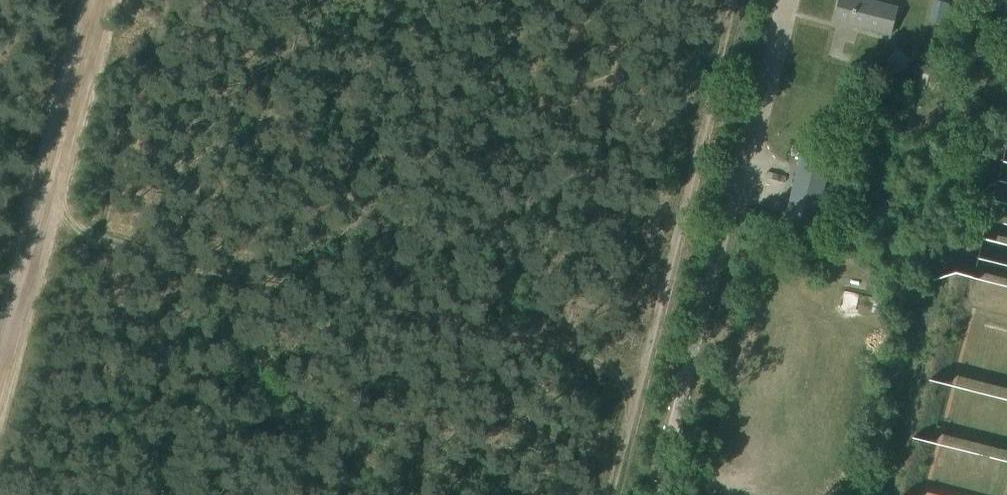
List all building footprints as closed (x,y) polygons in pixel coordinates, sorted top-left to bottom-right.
[(835,21),(891,35),(898,7),(896,7),(895,11),(886,9),(887,4),(870,0),(841,0),(835,21)] [(948,4),(938,2),(933,22),(943,25),(948,4)] [(897,48),(886,65),(900,74),(911,58),(897,48)] [(973,261),(1006,268),(1006,102),(973,261)] [(815,227),(832,161),(802,153),(786,219),(815,227)] [(842,289),(839,309),(858,312),(861,292),(842,289)] [(920,494),(966,494),(923,483),(920,494)]
